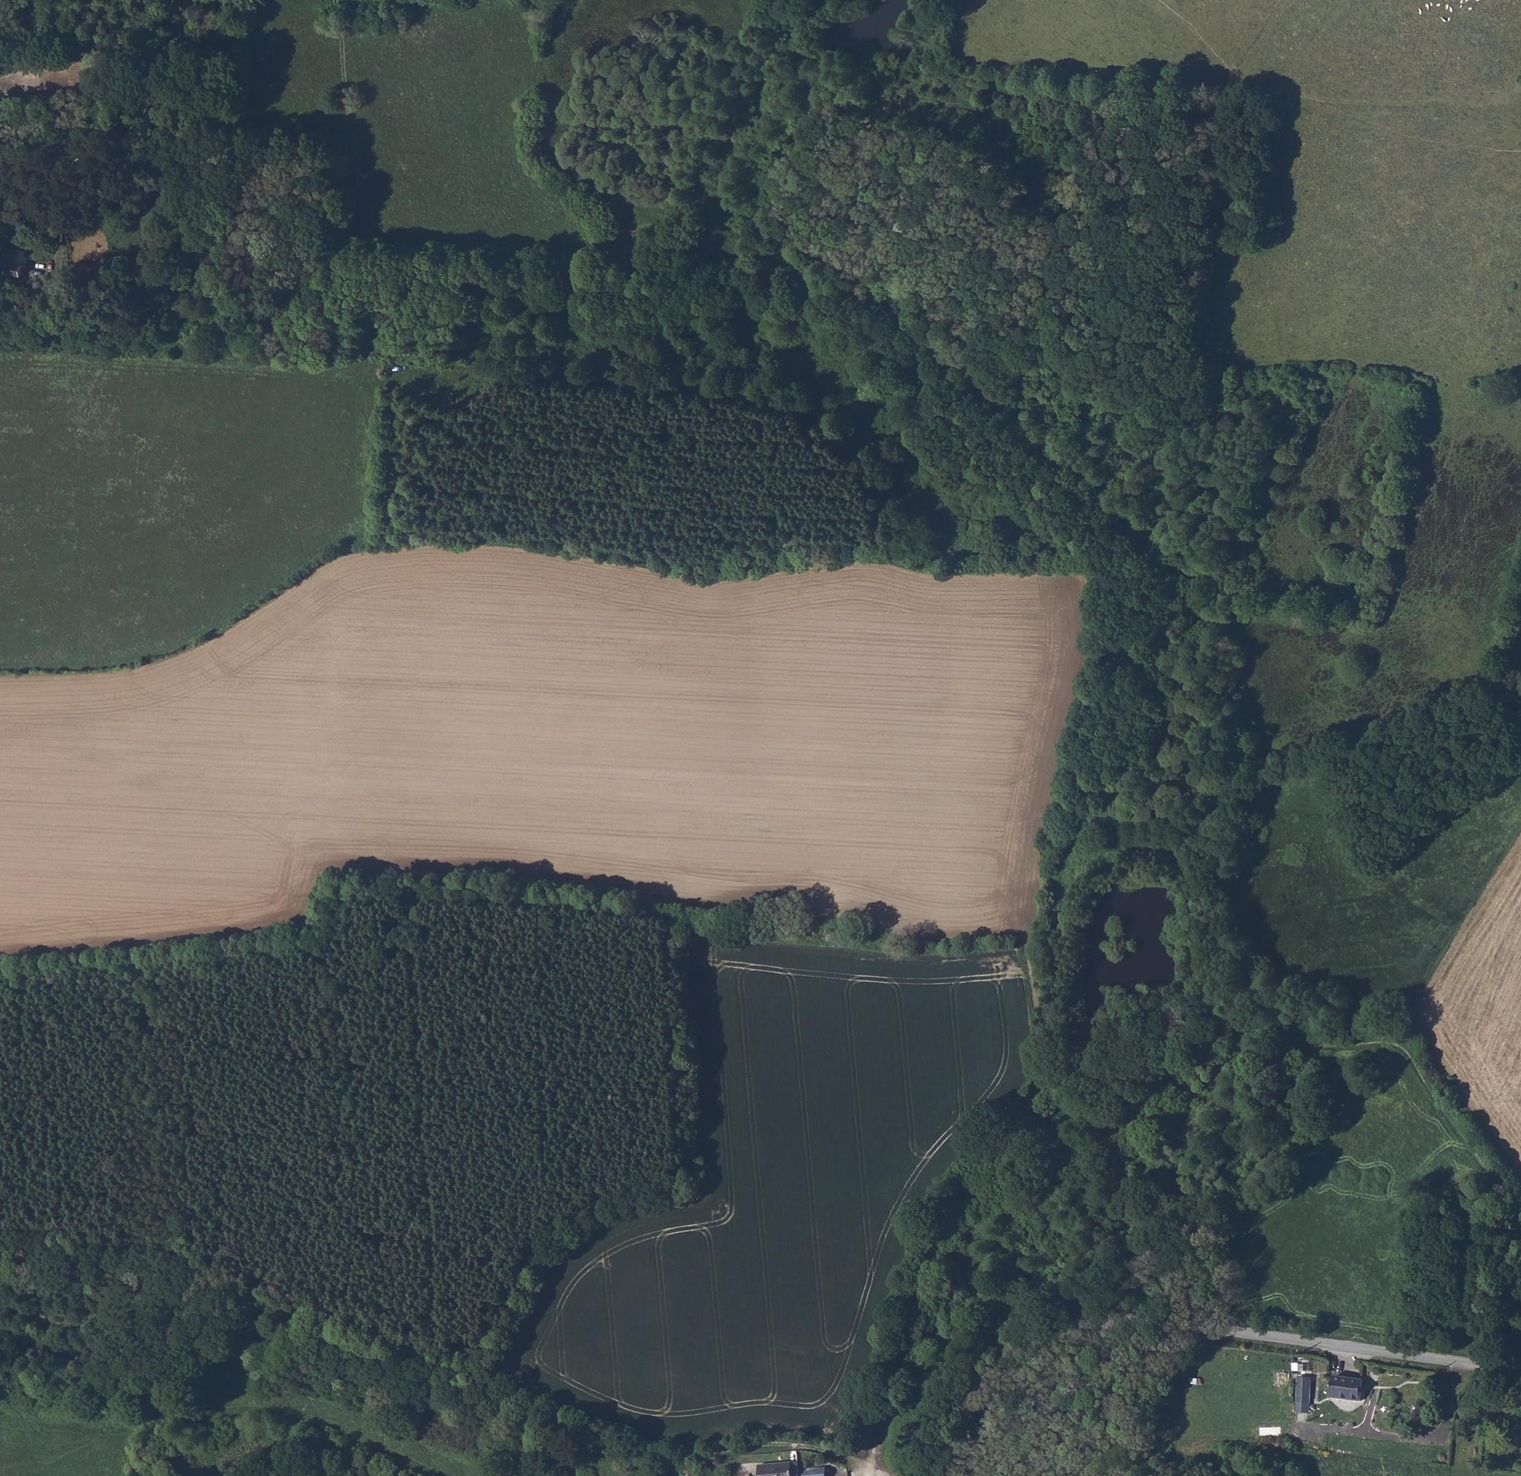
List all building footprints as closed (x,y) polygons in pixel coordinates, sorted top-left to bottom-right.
[(18,248),(0,248),(0,274),(18,275),(18,248)] [(1329,1397),(1359,1399),(1361,1378),(1330,1376),(1329,1397)] [(1294,1412),(1308,1413),(1311,1378),(1296,1377),(1294,1412)] [(862,1426),(854,1447),(862,1450),(870,1429),(862,1426)] [(823,1470),(799,1471),(798,1464),(761,1464),(762,1475),(823,1475),(823,1470)]
